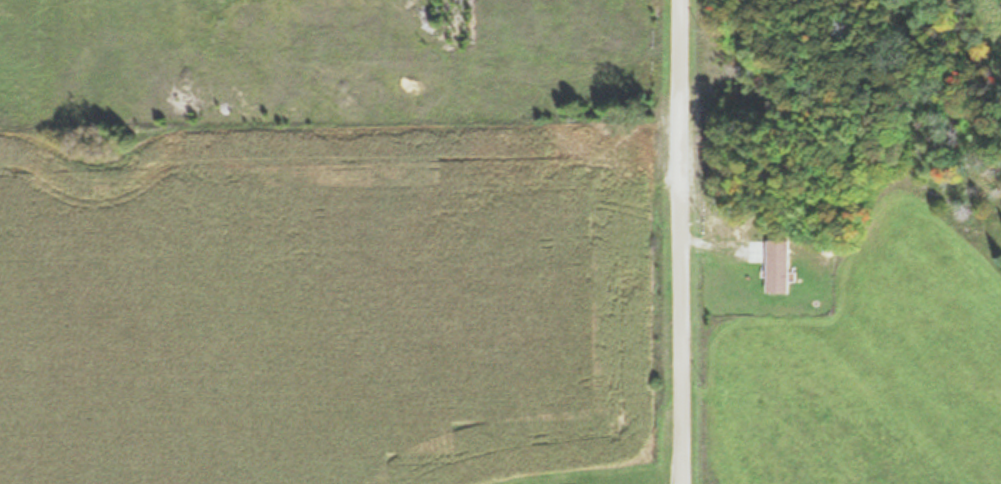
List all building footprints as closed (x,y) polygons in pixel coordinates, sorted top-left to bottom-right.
[(791,294),(791,242),(769,242),(769,294),(791,294)]
